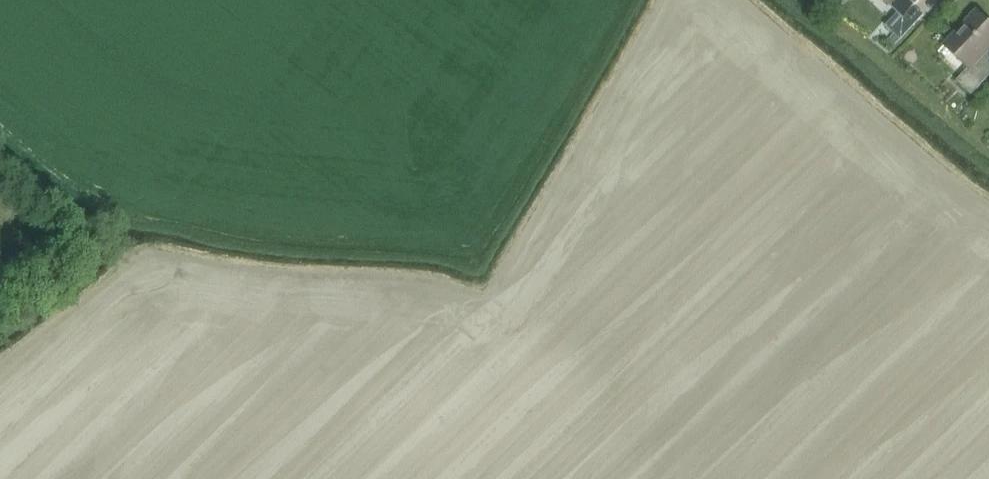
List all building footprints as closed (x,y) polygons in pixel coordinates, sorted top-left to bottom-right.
[(835,8),(842,0),(825,0),(835,8)] [(920,0),(886,0),(899,12),(886,26),(901,40),(924,15),(914,6),(920,0)] [(988,48),(988,26),(975,13),(947,44),(970,66),(957,81),(971,95),(988,76),(988,64),(981,57),(988,48)]
